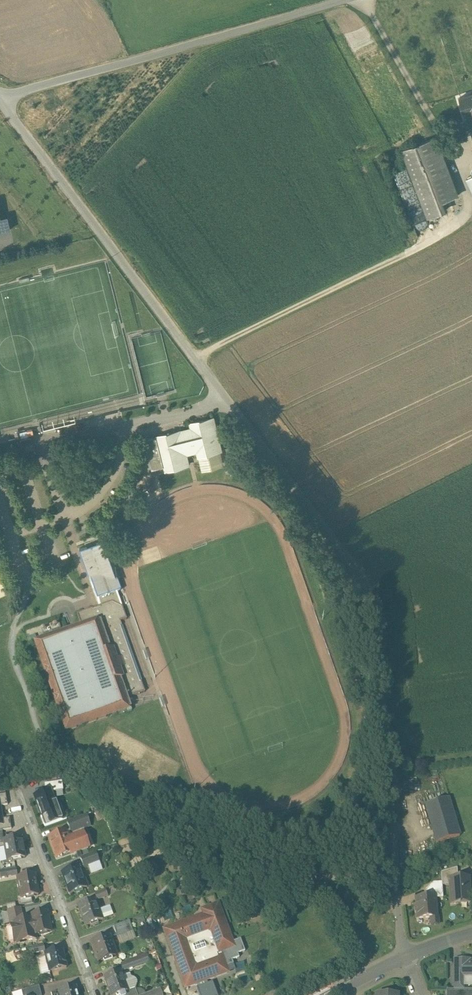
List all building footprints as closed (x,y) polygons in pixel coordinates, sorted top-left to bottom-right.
[(460,96),(465,112),(466,112),(471,110),(471,92),(460,96)] [(436,136),(403,149),(429,216),(446,209),(442,200),(452,196),(458,194),(436,136)] [(10,229),(7,216),(0,218),(0,217),(0,232),(10,229)] [(180,430),(157,435),(165,470),(188,464),(186,457),(184,456),(183,456),(182,454),(185,453),(185,450),(188,450),(188,453),(197,451),(198,456),(221,450),(213,417),(190,423),(191,428),(183,430),(183,431),(180,432),(180,430)] [(154,436),(143,439),(151,469),(161,466),(154,436)] [(80,548),(97,598),(120,591),(102,540),(80,548)] [(101,621),(128,698),(145,692),(121,622),(127,619),(123,607),(112,602),(77,614),(81,628),(101,621)] [(101,621),(81,628),(35,644),(66,731),(131,708),(128,698),(101,621)] [(58,622),(41,628),(43,634),(60,628),(58,622)] [(61,781),(51,785),(53,790),(63,786),(61,781)] [(51,791),(34,797),(41,816),(41,817),(41,816),(59,810),(56,802),(54,802),(50,791),(51,791)] [(448,798),(425,805),(437,843),(460,836),(448,798)] [(224,813),(213,808),(211,807),(205,820),(219,823),(224,813)] [(59,810),(41,816),(45,826),(62,820),(59,810)] [(86,815),(67,822),(71,833),(84,827),(84,828),(90,826),(86,815)] [(270,832),(255,824),(250,834),(265,841),(270,832)] [(83,834),(68,840),(65,832),(49,837),(57,859),(74,852),(75,854),(88,849),(83,834)] [(4,840),(3,840),(3,841),(7,861),(25,858),(21,837),(4,840)] [(95,852),(80,858),(84,868),(85,868),(99,863),(95,852)] [(78,867),(62,873),(70,893),(69,893),(69,894),(87,887),(84,879),(83,879),(78,867)] [(16,868),(5,870),(6,877),(17,875),(16,868)] [(457,868),(441,873),(442,883),(442,885),(450,885),(449,879),(458,879),(457,868)] [(35,875),(17,878),(21,898),(38,895),(35,875)] [(458,879),(449,879),(450,885),(451,904),(460,903),(462,900),(470,899),(469,880),(462,880),(462,879),(461,878),(458,879)] [(433,883),(426,890),(427,898),(435,897),(435,898),(443,897),(442,885),(442,883),(433,883)] [(105,890),(95,894),(97,900),(108,896),(105,890)] [(427,898),(416,899),(416,905),(415,906),(415,911),(417,912),(417,919),(436,917),(435,898),(435,897),(427,898)] [(95,900),(78,906),(85,925),(85,926),(103,919),(100,911),(99,911),(95,900)] [(218,904),(206,908),(208,913),(164,929),(185,988),(197,984),(195,979),(204,976),(206,980),(228,972),(226,967),(224,961),(219,963),(216,953),(234,947),(232,942),(230,935),(225,936),(222,928),(226,926),(218,904)] [(20,908),(7,911),(11,926),(23,923),(20,908)] [(47,912),(30,916),(34,935),(51,931),(47,912)] [(128,925),(115,930),(118,936),(131,931),(128,925)] [(109,936),(92,943),(99,962),(116,955),(109,936)] [(241,939),(232,942),(234,947),(216,953),(219,963),(224,961),(226,967),(233,964),(232,960),(239,957),(238,954),(245,951),(241,939)] [(43,944),(32,947),(34,953),(45,950),(43,944)] [(62,949),(45,953),(50,972),(66,968),(62,949)] [(461,960),(461,964),(455,964),(455,985),(462,985),(462,977),(471,977),(471,960),(461,960)] [(131,961),(121,965),(123,970),(133,967),(131,961)] [(104,977),(111,994),(115,994),(117,994),(129,990),(126,982),(124,982),(121,971),(104,977)] [(197,986),(200,994),(218,994),(213,981),(197,986)] [(21,990),(22,994),(41,994),(39,986),(21,990)] [(58,991),(58,992),(59,994),(78,994),(76,986),(58,991)]
